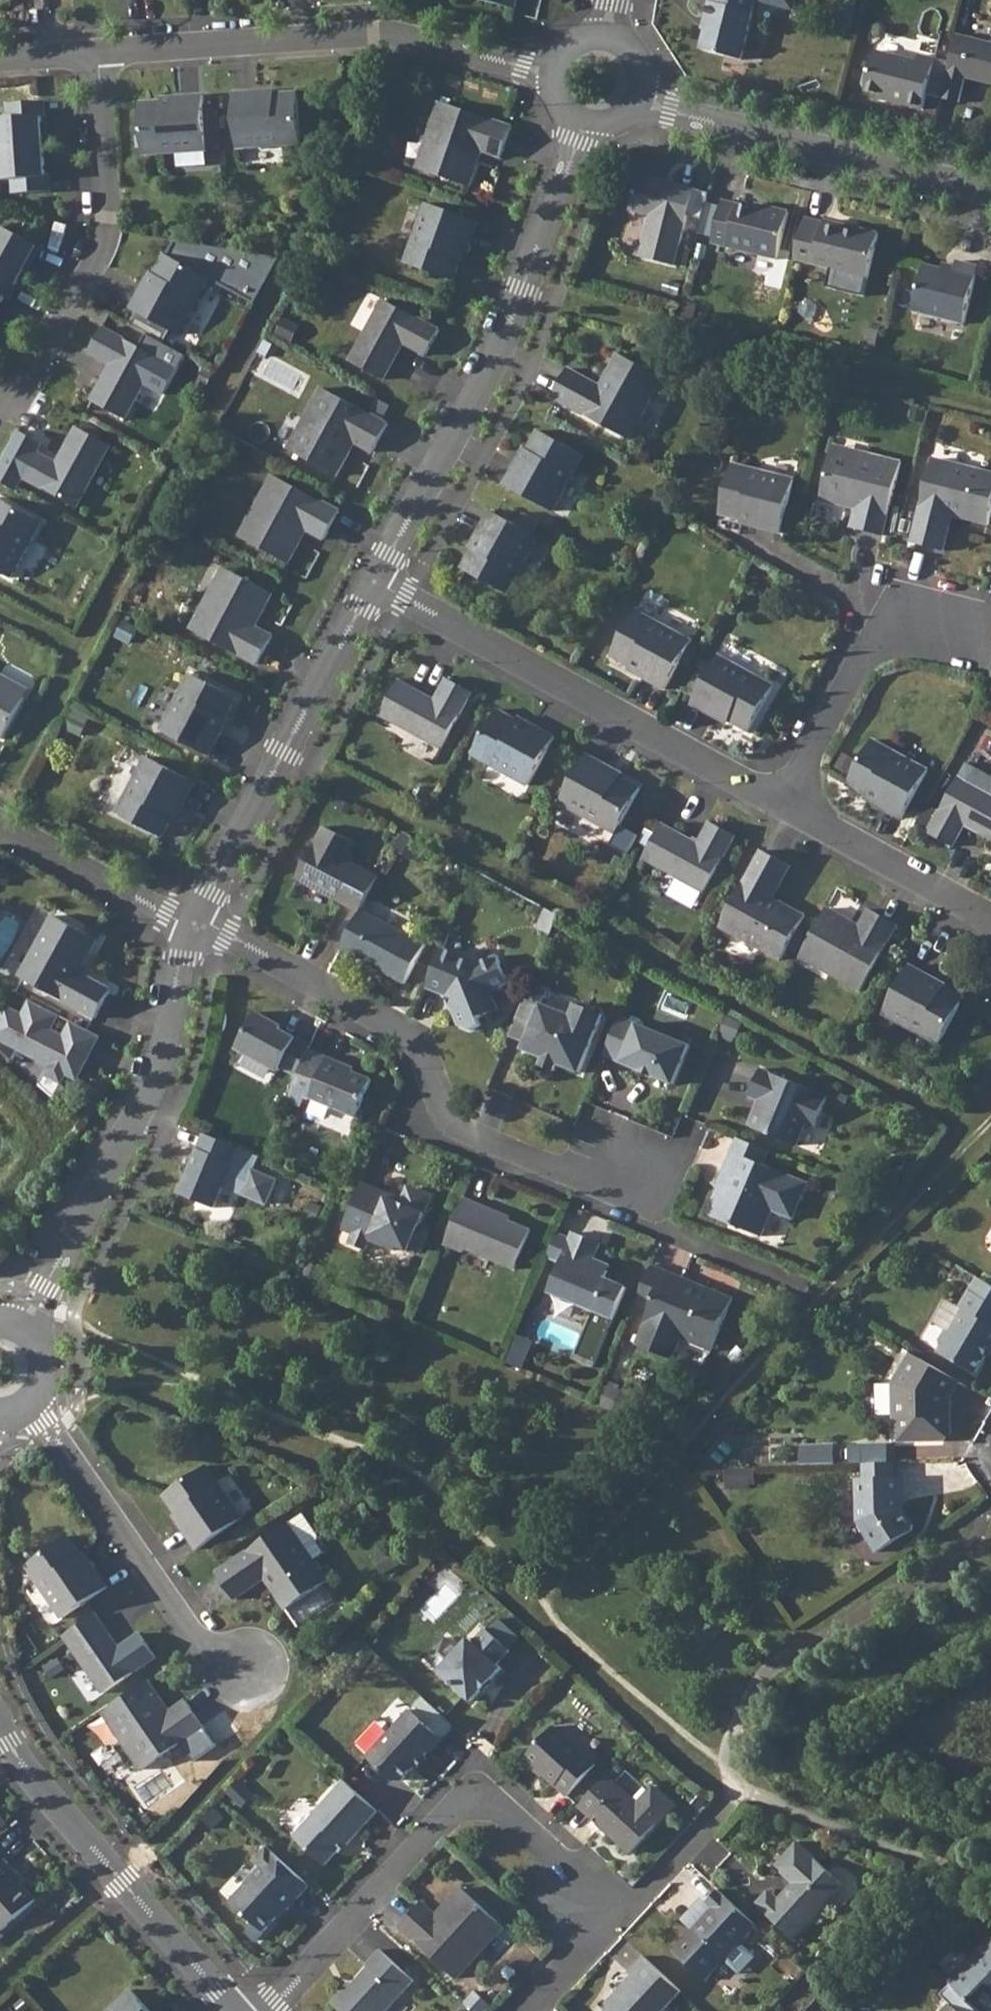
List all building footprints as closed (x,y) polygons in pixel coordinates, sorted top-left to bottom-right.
[(514,8),(516,0),(482,0),(514,8)] [(757,0),(714,0),(713,2),(710,1),(706,19),(709,20),(701,50),(742,60),(755,12),(753,12),(757,0)] [(941,97),(957,101),(965,76),(979,79),(983,77),(988,78),(987,81),(990,82),(990,42),(957,34),(947,73),(941,97)] [(889,100),(923,109),(926,94),(933,70),(935,59),(918,55),(917,61),(875,51),(871,69),(865,73),(862,84),(866,91),(890,97),(889,100)] [(933,70),(926,94),(941,97),(947,73),(933,70)] [(257,87),(232,88),(236,144),(300,140),(296,88),(272,90),(258,90),(257,87)] [(162,97),(139,99),(142,150),(206,146),(202,91),(177,93),(177,96),(162,97)] [(513,123),(442,98),(428,137),(435,139),(425,171),(469,187),(484,147),(502,153),(513,123)] [(7,104),(8,118),(0,119),(0,150),(42,147),(40,117),(45,116),(44,102),(7,104)] [(435,139),(428,137),(417,168),(425,171),(435,139)] [(0,150),(0,157),(2,181),(13,180),(14,194),(50,192),(49,177),(44,177),(42,147),(0,150)] [(675,265),(694,188),(674,183),(673,187),(665,185),(662,180),(638,174),(629,210),(649,215),(639,257),(675,265)] [(753,208),(722,200),(711,243),(777,259),(788,212),(767,206),(766,211),(753,208)] [(469,245),(477,221),(425,203),(404,263),(453,281),(461,258),(466,244),(469,245)] [(805,218),(795,259),(867,277),(878,234),(861,229),(855,232),(845,230),(846,225),(825,220),(824,223),(805,218)] [(2,230),(0,234),(0,279),(15,288),(23,273),(36,248),(2,230)] [(469,245),(466,244),(461,258),(464,260),(469,245)] [(40,250),(36,248),(23,273),(27,275),(40,250)] [(152,275),(145,288),(142,286),(130,309),(178,335),(209,279),(164,254),(152,275)] [(963,323),(977,266),(956,260),(955,265),(953,272),(942,269),(924,265),(913,310),(963,323)] [(955,265),(943,263),(942,269),(953,272),(955,265)] [(149,274),(142,286),(145,288),(152,275),(149,274)] [(0,279),(0,306),(4,299),(8,301),(15,288),(0,279)] [(383,299),(350,361),(383,380),(403,343),(425,355),(439,330),(383,299)] [(158,359),(102,328),(88,352),(110,365),(90,401),(124,419),(158,359)] [(568,369),(552,397),(629,439),(663,377),(619,353),(601,387),(568,369)] [(321,387),(304,420),(310,423),(294,452),(336,475),(354,442),(372,452),(387,424),(321,387)] [(304,420),(287,449),(294,452),(310,423),(304,420)] [(0,456),(0,483),(11,489),(21,480),(76,507),(110,446),(76,427),(56,464),(35,452),(39,441),(16,428),(0,456)] [(517,462),(505,485),(553,511),(584,455),(538,431),(527,451),(520,463),(517,462)] [(866,453),(833,445),(831,453),(864,461),(866,453)] [(524,449),(517,462),(520,463),(527,451),(524,449)] [(864,461),(831,453),(820,499),(857,508),(851,528),(883,535),(901,462),(866,453),(864,461)] [(933,458),(912,542),(944,551),(952,514),(989,524),(990,514),(990,473),(933,458)] [(794,479),(731,464),(719,514),(742,519),(756,523),(755,527),(781,533),(794,479)] [(255,508),(262,511),(247,540),(288,563),(309,526),(327,535),(340,511),(273,475),(255,508)] [(10,578),(41,522),(0,500),(0,573),(10,578)] [(255,508),(240,537),(247,540),(262,511),(255,508)] [(538,537),(490,511),(478,534),(481,535),(474,549),(462,569),(508,594),(538,537)] [(481,535),(478,534),(470,547),(474,549),(481,535)] [(224,568),(208,597),(215,601),(231,572),(224,568)] [(215,601),(208,597),(191,629),(257,666),(272,637),(255,628),(273,594),(231,572),(215,601)] [(635,610),(611,655),(631,666),(644,674),(643,676),(665,689),(692,641),(635,610)] [(718,655),(691,703),(714,716),(716,713),(729,719),(749,731),(774,686),(718,655)] [(631,666),(629,669),(643,676),(644,674),(631,666)] [(192,674),(161,730),(209,756),(221,734),(218,732),(225,719),(237,698),(192,674)] [(0,675),(0,739),(6,742),(30,701),(0,685),(4,678),(0,675)] [(33,694),(4,678),(0,685),(30,701),(33,694)] [(435,701),(399,681),(380,715),(442,748),(473,692),(447,679),(435,701)] [(518,721),(497,710),(472,755),(529,785),(555,737),(532,725),(531,728),(518,721)] [(716,713),(714,716),(728,723),(729,719),(716,713)] [(519,718),(518,721),(531,728),(532,725),(519,718)] [(225,719),(218,732),(221,734),(228,721),(225,719)] [(872,739),(847,784),(867,796),(881,802),(879,806),(902,818),(928,770),(872,739)] [(586,754),(560,802),(616,833),(641,788),(620,777),(607,770),(609,767),(586,754)] [(195,782),(147,756),(116,812),(161,837),(173,817),(180,803),(183,805),(195,782)] [(609,767),(607,770),(620,777),(622,773),(609,767)] [(928,832),(953,846),(965,824),(990,838),(990,795),(958,777),(928,832)] [(867,796),(866,798),(879,806),(881,802),(867,796)] [(180,803),(173,817),(176,818),(183,805),(180,803)] [(699,844),(662,824),(644,858),(705,892),(736,836),(711,822),(699,844)] [(357,844),(323,826),(296,878),(360,912),(361,910),(379,877),(348,860),(357,844)] [(762,850),(720,926),(782,960),(806,916),(772,898),(790,865),(762,850)] [(838,896),(833,906),(863,921),(868,911),(838,896)] [(558,916),(545,908),(537,928),(551,934),(558,916)] [(827,909),(804,950),(833,966),(830,973),(862,991),(898,924),(870,909),(860,927),(827,909)] [(360,912),(340,950),(357,959),(359,956),(377,966),(379,971),(405,984),(425,944),(361,910),(360,912)] [(96,938),(51,914),(18,975),(94,1016),(109,988),(77,970),(96,938)] [(443,948),(426,987),(446,996),(452,998),(450,1004),(461,1025),(472,1029),(483,1023),(480,1016),(499,1007),(491,990),(509,981),(496,954),(479,962),(443,948)] [(833,966),(804,950),(800,957),(830,973),(833,966)] [(932,977),(910,965),(883,1013),(939,1044),(964,999),(944,987),(930,980),(932,977)] [(945,984),(932,977),(930,980),(944,987),(945,984)] [(547,992),(530,984),(509,1035),(526,1042),(523,1049),(544,1058),(558,1064),(580,1073),(602,1019),(599,1013),(581,1005),(574,1008),(572,1015),(543,1003),(547,992)] [(29,999),(21,1013),(4,1004),(0,1012),(0,1032),(4,1034),(0,1040),(0,1041),(0,1052),(12,1059),(18,1048),(49,1064),(44,1073),(61,1082),(73,1059),(83,1064),(98,1034),(72,1021),(63,1036),(49,1029),(57,1013),(29,999)] [(276,1023),(256,1012),(237,1048),(278,1071),(281,1067),(298,1076),(310,1046),(274,1026),(276,1023)] [(691,1045),(620,1016),(604,1055),(674,1085),(691,1045)] [(327,1057),(310,1099),(356,1117),(372,1080),(353,1072),(342,1067),(343,1064),(327,1057)] [(544,1058),(541,1065),(556,1071),(558,1064),(544,1058)] [(343,1064),(342,1067),(353,1072),(354,1068),(343,1064)] [(819,1093),(761,1068),(750,1096),(759,1100),(764,1102),(762,1106),(755,1109),(749,1126),(796,1145),(806,1123),(815,1128),(827,1097),(818,1094),(819,1093)] [(56,1090),(61,1082),(44,1073),(39,1082),(56,1090)] [(759,1100),(755,1109),(762,1106),(764,1102),(759,1100)] [(238,1147),(202,1133),(177,1193),(213,1208),(222,1185),(238,1147)] [(770,1151),(738,1138),(733,1152),(765,1165),(770,1151)] [(258,1156),(238,1147),(222,1185),(265,1203),(275,1180),(252,1170),(258,1156)] [(765,1165),(733,1152),(719,1184),(721,1185),(719,1189),(709,1215),(763,1237),(774,1211),(795,1219),(809,1183),(765,1165)] [(362,1182),(342,1230),(352,1235),(349,1244),(365,1250),(369,1241),(393,1251),(395,1246),(413,1254),(420,1252),(427,1234),(424,1228),(420,1226),(432,1196),(414,1188),(413,1191),(406,1189),(402,1198),(400,1203),(387,1198),(384,1191),(362,1182)] [(499,1212),(464,1197),(445,1244),(463,1252),(465,1248),(515,1269),(531,1229),(509,1220),(498,1215),(499,1212)] [(510,1216),(499,1212),(498,1215),(509,1220),(510,1216)] [(571,1239),(557,1233),(548,1257),(562,1262),(571,1239)] [(574,1233),(571,1239),(562,1262),(550,1291),(614,1318),(627,1287),(605,1279),(609,1271),(591,1264),(593,1259),(600,1243),(574,1233)] [(611,1266),(593,1259),(591,1264),(609,1271),(611,1266)] [(696,1283),(652,1265),(637,1302),(651,1307),(636,1344),(673,1359),(681,1339),(711,1351),(733,1298),(706,1287),(704,1289),(695,1285),(696,1283)] [(970,1290),(990,1302),(990,1284),(978,1276),(970,1290)] [(970,1290),(960,1307),(964,1309),(953,1328),(947,1330),(940,1341),(942,1347),(939,1351),(977,1373),(990,1348),(990,1302),(970,1290)] [(932,1320),(947,1330),(953,1328),(964,1309),(960,1307),(947,1299),(943,1301),(932,1320)] [(597,1312),(581,1349),(599,1356),(614,1319),(597,1312)] [(962,1383),(913,1354),(895,1385),(902,1388),(896,1399),(897,1420),(901,1420),(901,1442),(949,1441),(948,1432),(954,1432),(953,1411),(948,1411),(948,1408),(953,1400),(962,1383)] [(860,1463),(860,1478),(890,1477),(890,1463),(860,1463)] [(242,1519),(206,1466),(164,1495),(177,1514),(186,1527),(183,1529),(197,1550),(242,1519)] [(860,1478),(852,1478),(854,1521),(873,1553),(908,1531),(910,1526),(898,1508),(893,1500),(893,1495),(898,1494),(900,1494),(900,1477),(890,1477),(860,1478)] [(177,1514),(174,1517),(183,1529),(186,1527),(177,1514)] [(303,1514),(289,1524),(307,1550),(318,1542),(319,1536),(303,1514)] [(287,1609),(328,1581),(314,1561),(307,1550),(289,1524),(218,1572),(236,1599),(266,1578),(287,1609)] [(82,1556),(69,1537),(26,1566),(63,1619),(108,1588),(94,1567),(90,1569),(82,1556)] [(325,1553),(318,1542),(307,1550),(314,1561),(325,1553)] [(82,1556),(90,1569),(94,1567),(85,1554),(82,1556)] [(95,1614),(64,1636),(103,1694),(156,1658),(140,1634),(119,1649),(95,1614)] [(485,1629),(473,1642),(468,1638),(458,1649),(439,1670),(438,1671),(471,1702),(501,1668),(497,1664),(509,1651),(485,1629)] [(439,1670),(458,1649),(445,1637),(426,1658),(439,1670)] [(166,1708),(148,1681),(109,1708),(128,1736),(121,1741),(142,1771),(204,1727),(183,1697),(166,1708)] [(109,1708),(102,1713),(121,1741),(128,1736),(109,1708)] [(442,1740),(409,1709),(366,1756),(392,1781),(401,1780),(427,1751),(430,1753),(442,1740)] [(553,1727),(524,1758),(566,1797),(595,1766),(553,1727)] [(636,1803),(605,1776),(577,1807),(589,1818),(592,1815),(596,1819),(596,1824),(628,1854),(672,1805),(651,1786),(636,1803)] [(377,1813),(343,1782),(292,1837),(325,1867),(343,1846),(347,1846),(377,1813)] [(842,1885),(796,1842),(773,1867),(794,1886),(780,1901),(767,1890),(755,1904),(792,1938),(842,1885)] [(0,1861),(0,1929),(2,1931),(37,1900),(22,1884),(15,1876),(18,1873),(6,1860),(2,1863),(0,1861)] [(299,1899),(263,1866),(231,1902),(265,1933),(286,1909),(288,1912),(299,1899)] [(495,1921),(460,1888),(435,1916),(421,1903),(399,1927),(454,1978),(480,1951),(473,1945),(495,1921)] [(757,1926),(718,1891),(706,1904),(709,1906),(712,1908),(704,1917),(673,1951),(706,1981),(757,1926)] [(709,1906),(702,1914),(704,1917),(712,1908),(709,1906)] [(495,1921),(473,1945),(480,1951),(502,1927),(495,1921)] [(955,1985),(981,2010),(990,2010),(990,1940),(971,1961),(975,1965),(955,1985)] [(330,2001),(340,2010),(384,2010),(412,1980),(378,1949),(364,1964),(367,1966),(345,1989),(343,1987),(330,2001)] [(615,2000),(608,2009),(606,2010),(663,2010),(680,1992),(642,1957),(627,1973),(630,1977),(612,1997),(615,2000)] [(971,1961),(951,1981),(952,1982),(955,1985),(975,1965),(971,1961)] [(941,1995),(951,2004),(958,2010),(981,2010),(955,1985),(952,1982),(941,1995)] [(118,2010),(151,2010),(136,1994),(118,2010)] [(612,1997),(604,2005),(608,2009),(615,2000),(612,1997)]
